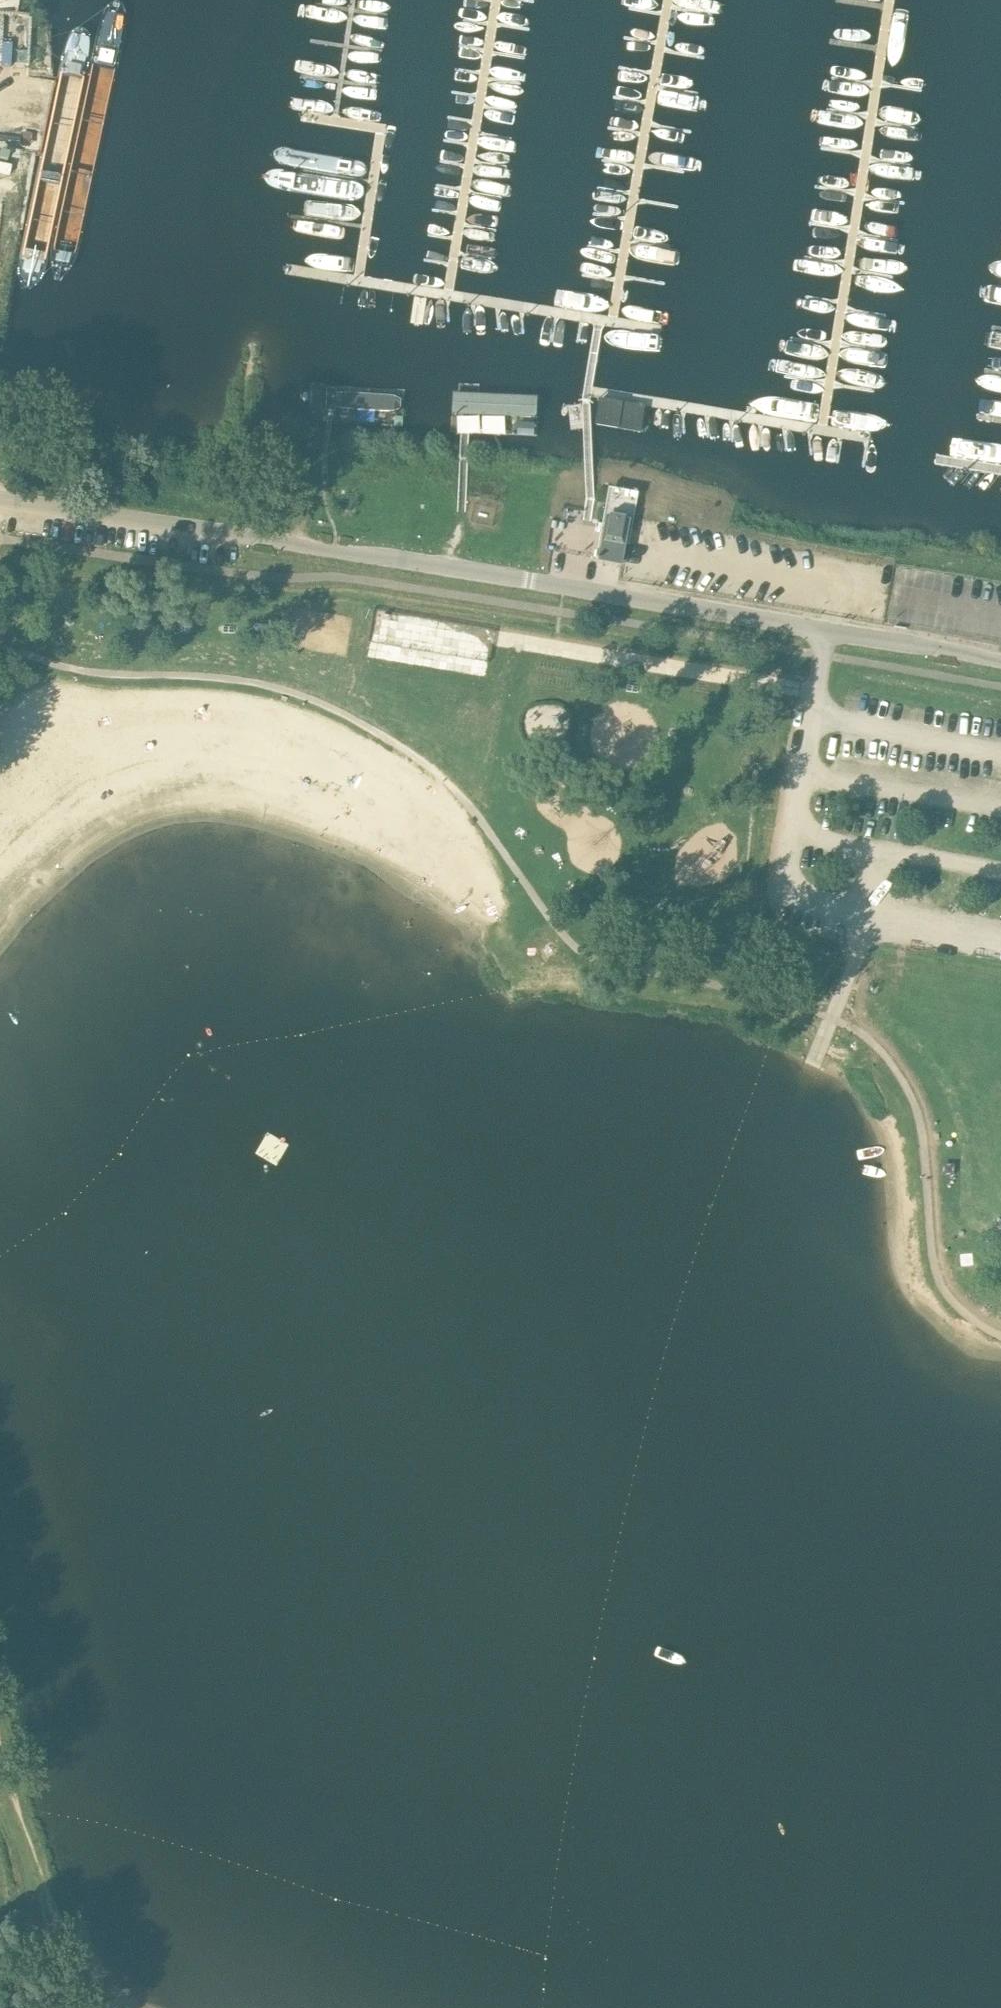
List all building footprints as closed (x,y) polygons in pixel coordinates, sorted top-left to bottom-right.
[(310,420),(403,426),(405,391),(312,385),(310,420)] [(537,435),(539,393),(454,390),(452,431),(537,435)] [(623,561),(630,521),(610,517),(603,558),(623,561)]
